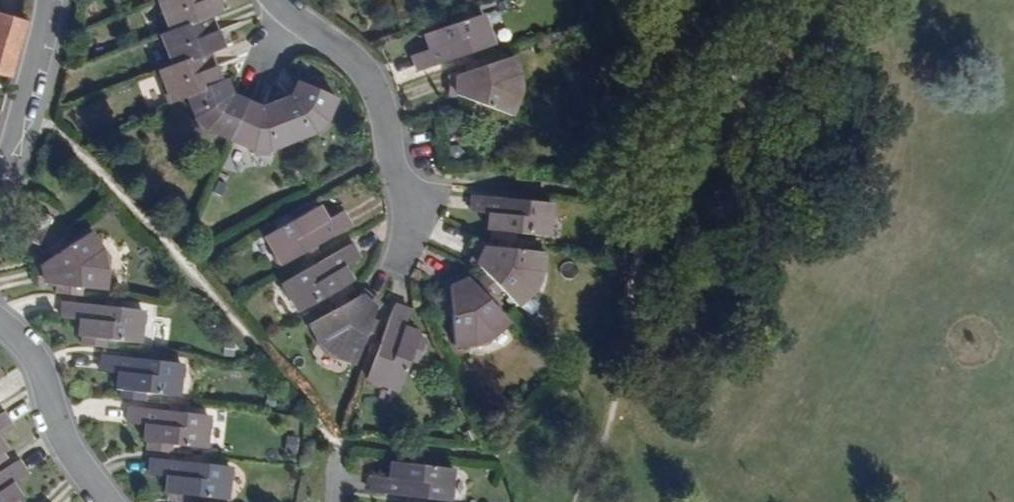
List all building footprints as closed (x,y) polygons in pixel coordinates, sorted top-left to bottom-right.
[(218,10),(214,0),(158,0),(163,13),(158,16),(164,31),(209,14),(218,10)] [(467,51),(492,43),(494,39),(491,30),(486,30),(480,12),(448,23),(446,15),(426,21),(429,30),(424,32),(428,45),(412,51),(418,68),(455,55),(467,51)] [(10,76),(25,20),(0,13),(0,73),(10,76)] [(208,50),(222,45),(209,14),(164,31),(160,33),(166,49),(162,50),(168,66),(208,50)] [(190,92),(220,81),(208,50),(168,66),(158,69),(166,90),(162,92),(166,101),(190,92)] [(468,62),(470,61),(467,51),(455,55),(458,65),(468,62)] [(520,73),(517,74),(511,56),(489,63),(487,56),(470,61),(468,62),(470,71),(447,77),(447,90),(467,98),(478,102),(509,115),(515,100),(518,100),(523,87),(520,73)] [(212,127),(231,135),(246,100),(236,95),(228,77),(220,81),(190,92),(197,114),(196,116),(208,130),(212,127)] [(333,124),(328,118),(337,97),(300,82),(294,96),(277,102),(277,103),(293,140),(316,130),(320,134),(333,124)] [(465,104),(475,108),(478,102),(467,98),(465,104)] [(274,147),(293,140),(277,103),(277,102),(264,108),(246,100),(231,135),(256,145),(256,152),(274,153),(274,147)] [(512,197),(526,199),(527,192),(513,190),(512,197)] [(548,219),(552,217),(553,206),(547,202),(526,199),(512,197),(472,193),(470,211),(488,213),(485,228),(491,229),(490,237),(498,238),(511,239),(512,239),(514,232),(546,235),(548,219)] [(301,252),(313,245),(348,225),(339,210),(324,218),(316,204),(313,206),(310,200),(290,211),(293,217),(265,233),(273,250),(271,255),(275,261),(282,263),(301,252)] [(104,273),(108,273),(109,263),(106,252),(99,240),(96,241),(89,230),(64,247),(53,254),(39,264),(34,265),(39,283),(44,281),(57,283),(56,292),(79,294),(80,285),(103,288),(104,273)] [(497,245),(510,247),(511,239),(498,238),(497,245)] [(53,254),(64,247),(59,239),(48,247),(53,254)] [(537,290),(542,278),(543,266),(539,266),(541,250),(510,247),(497,245),(485,244),(477,240),(469,256),(474,259),(484,270),(476,277),(481,282),(493,295),(502,288),(518,304),(527,295),(529,297),(537,290)] [(345,284),(350,281),(342,267),(357,258),(348,243),(313,263),(300,271),(281,282),(279,286),(284,296),(290,296),(298,311),(326,295),(330,302),(332,301),(343,294),(348,291),(345,284)] [(305,259),(309,256),(317,252),(313,245),(301,252),(305,259)] [(295,264),(300,271),(313,263),(309,256),(305,259),(295,264)] [(497,328),(507,318),(491,302),(496,298),(493,295),(481,282),(476,286),(462,270),(446,279),(449,284),(449,294),(451,310),(453,343),(471,342),(471,346),(479,345),(493,339),(499,332),(497,328)] [(370,344),(372,340),(379,322),(369,319),(375,305),(379,301),(364,288),(358,294),(347,301),(336,307),(306,324),(314,337),(312,339),(318,347),(328,356),(340,361),(341,358),(354,363),(362,341),(370,344)] [(336,307),(347,301),(343,294),(332,301),(336,307)] [(138,342),(140,323),(145,321),(146,312),(140,308),(117,305),(118,299),(104,297),(102,304),(63,299),(61,315),(81,318),(78,335),(83,336),(81,345),(103,348),(105,338),(138,342)] [(423,339),(416,336),(418,331),(401,324),(407,309),(392,303),(378,342),(373,354),(366,373),(368,384),(377,387),(382,384),(397,389),(409,357),(416,359),(423,339)] [(367,352),(373,354),(378,342),(372,340),(370,344),(367,352)] [(145,360),(156,362),(157,353),(146,352),(145,360)] [(176,380),(181,376),(181,368),(177,364),(156,362),(145,360),(103,356),(101,372),(114,373),(112,389),(119,390),(118,397),(145,400),(146,392),(174,395),(176,380)] [(168,410),(182,411),(184,404),(169,402),(168,410)] [(170,443),(204,446),(206,432),(210,428),(211,419),(207,414),(182,411),(168,410),(130,406),(128,421),(142,423),(140,439),(147,440),(146,448),(169,450),(170,443)] [(11,423),(2,410),(0,411),(0,430),(11,423)] [(192,460),(206,462),(207,455),(193,453),(192,460)] [(454,486),(449,481),(451,466),(418,463),(419,455),(396,453),(395,461),(390,460),(388,475),(372,473),(370,491),(411,495),(423,496),(449,499),(453,495),(454,486)] [(223,498),(225,487),(232,482),(233,471),(225,464),(206,462),(192,460),(150,455),(148,473),(168,476),(166,491),(171,492),(170,499),(191,501),(191,495),(223,498)] [(18,498),(23,495),(14,481),(26,473),(17,459),(0,470),(0,501),(20,501),(18,498)]
